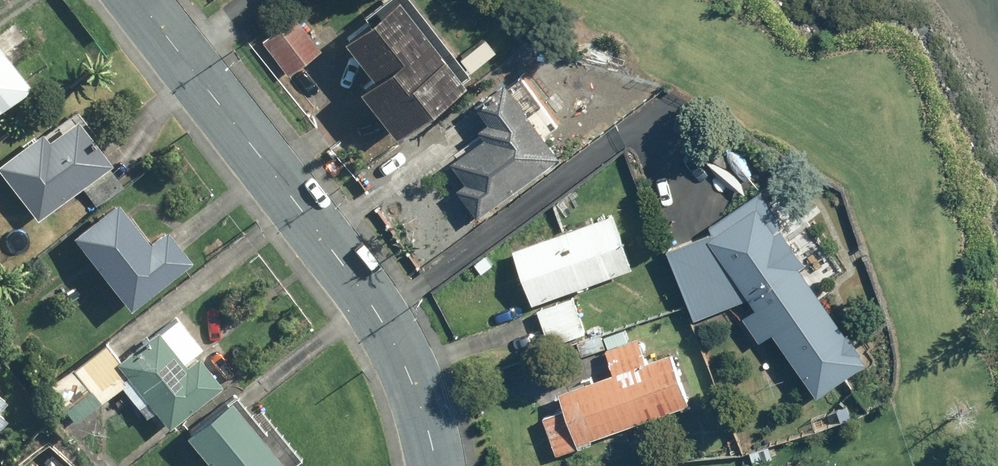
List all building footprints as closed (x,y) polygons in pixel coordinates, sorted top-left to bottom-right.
[(464,78),(402,1),(346,46),(408,123),(464,78)] [(265,42),(290,70),(319,45),(294,17),(265,42)] [(1,31),(0,32),(0,102),(36,74),(1,31)] [(452,162),(487,211),(565,155),(529,106),(452,162)] [(81,107),(52,131),(45,123),(0,159),(0,161),(41,212),(116,152),(81,107)] [(76,228),(134,299),(195,249),(170,218),(153,232),(121,192),(76,228)] [(715,228),(717,232),(672,251),(700,315),(754,291),(817,391),(869,358),(767,195),(715,228)] [(522,251),(540,299),(633,264),(615,216),(522,251)] [(575,296),(542,308),(554,342),(587,330),(575,296)] [(160,322),(119,355),(173,422),(226,379),(202,348),(189,358),(160,322)] [(562,448),(689,402),(671,354),(545,399),(562,448)] [(230,387),(185,423),(221,465),(288,465),(293,462),(230,387)] [(15,413),(0,399),(0,429),(15,413)]
